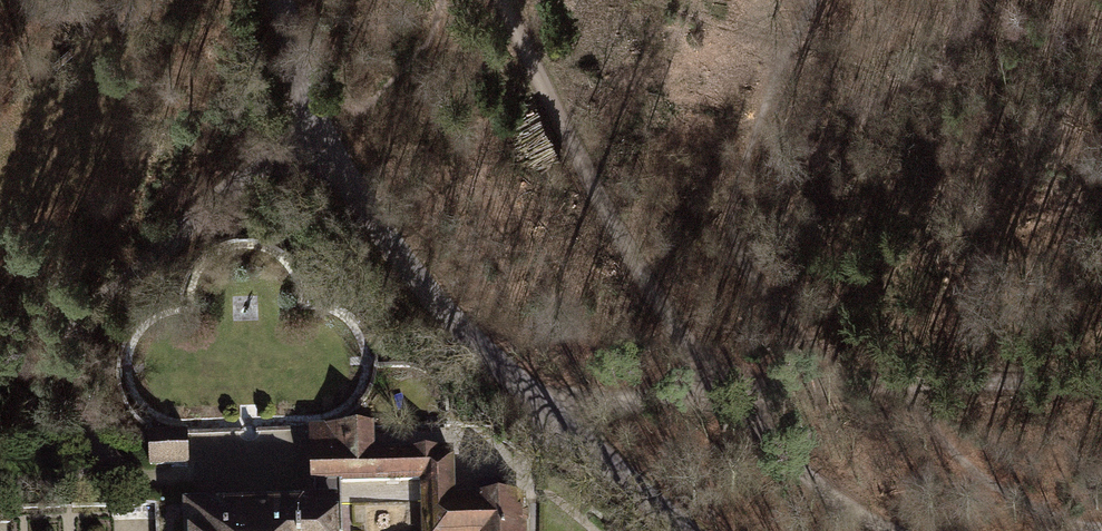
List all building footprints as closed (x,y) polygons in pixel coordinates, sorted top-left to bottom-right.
[(380,430),(313,430),(313,489),(441,490),(441,453),(380,453),(380,430)] [(195,437),(156,439),(157,472),(197,470),(195,437)] [(526,503),(447,503),(447,530),(526,530),(526,503)] [(192,516),(192,530),(366,530),(366,513),(192,516)]
